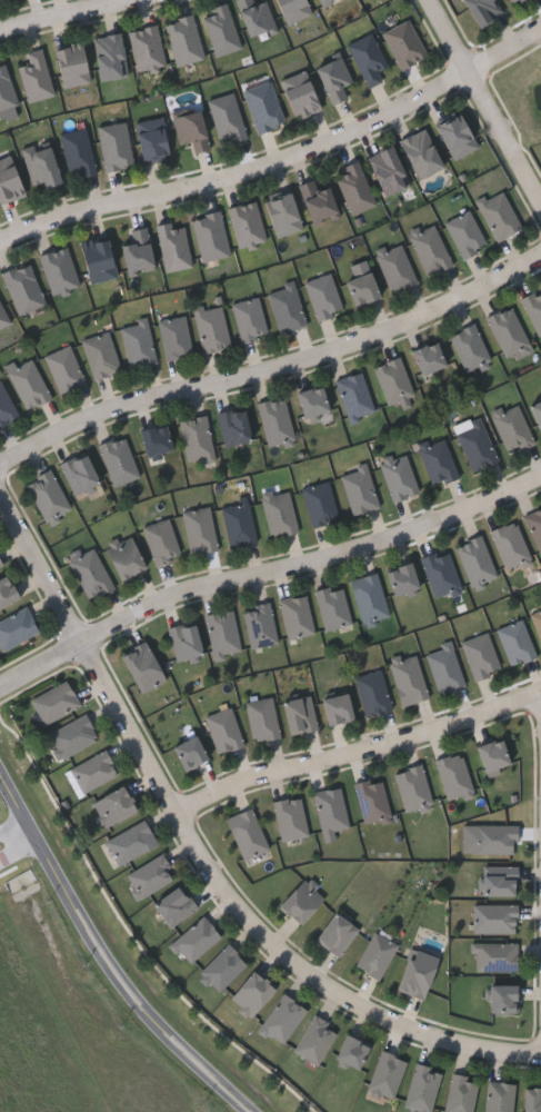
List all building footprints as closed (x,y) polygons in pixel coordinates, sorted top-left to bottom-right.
[(246,36),(236,0),(255,0),(256,2),(262,0),(266,0),(273,29),(246,36)] [(285,24),(275,0),(305,0),(311,14),(285,24)] [(324,11),(348,0),(319,0),(324,11)] [(478,28),(462,0),(495,0),(502,13),(478,28)] [(517,8),(531,0),(512,0),(517,8)] [(212,14),(210,7),(226,2),(240,49),(214,57),(202,18),(212,14)] [(161,26),(188,14),(206,54),(180,67),(161,26)] [(427,56),(401,69),(381,32),(407,19),(427,56)] [(137,72),(128,31),(156,24),(164,66),(137,72)] [(91,38),(119,33),(127,76),(99,81),(91,38)] [(367,89),(347,43),(371,33),(387,68),(377,72),(381,82),(367,89)] [(61,88),(53,47),(80,41),(88,83),(61,88)] [(27,51),(41,48),(52,96),(27,102),(18,67),(29,64),(27,51)] [(345,98),(331,105),(314,69),(339,57),(351,82),(341,87),(345,98)] [(17,106),(0,111),(0,62),(3,61),(17,106)] [(279,80),(304,71),(320,110),(294,120),(279,80)] [(257,133),(242,91),(269,82),(283,123),(257,133)] [(232,93),(246,138),(230,143),(229,136),(218,139),(207,101),(232,93)] [(190,141),(178,145),(172,117),(199,111),(208,150),(193,152),(190,141)] [(434,126),(459,113),(477,148),(452,161),(434,126)] [(134,122),(161,118),(168,159),(141,163),(134,122)] [(132,166),(104,170),(98,127),(124,122),(132,166)] [(86,129),(94,173),(80,177),(79,170),(68,172),(59,135),(86,129)] [(442,169),(417,180),(399,140),(424,129),(442,169)] [(31,185),(21,151),(47,142),(60,182),(42,188),(40,181),(31,185)] [(365,159),(390,146),(409,185),(384,197),(365,159)] [(23,196),(0,203),(0,159),(9,156),(23,196)] [(341,168),(357,161),(374,206),(350,215),(334,177),(343,173),(341,168)] [(300,183),(313,180),(315,189),(329,186),(335,217),(309,224),(300,183)] [(475,203),(501,190),(521,229),(495,241),(475,203)] [(263,200),(289,192),(301,229),(275,238),(263,200)] [(266,241),(238,249),(227,209),(254,201),(266,241)] [(190,219),(218,211),(229,255),(201,262),(190,219)] [(460,258),(445,221),(470,211),(484,248),(460,258)] [(163,271),(156,225),(171,222),(172,228),(183,226),(190,267),(163,271)] [(427,276),(408,235),(432,224),(451,265),(427,276)] [(124,272),(120,245),(132,244),(130,229),(147,227),(152,268),(124,272)] [(116,277),(89,284),(79,244),(106,237),(116,277)] [(415,282),(390,294),(373,252),(399,242),(415,282)] [(79,287),(51,295),(39,255),(67,246),(79,287)] [(1,272),(29,262),(43,305),(17,315),(1,272)] [(343,284),(368,272),(379,298),(354,308),(343,284)] [(315,320),(303,282),(330,274),(342,311),(315,320)] [(305,326),(279,334),(267,294),(283,288),(282,284),(292,280),(305,326)] [(538,295),(540,293),(540,334),(538,336),(519,299),(535,290),(538,295)] [(267,335),(240,341),(231,304),(258,297),(267,335)] [(12,327),(0,301),(0,333),(12,327)] [(202,353),(193,310),(221,305),(230,347),(202,353)] [(511,306),(530,349),(504,360),(485,317),(511,306)] [(191,356),(163,359),(158,320),(184,316),(191,356)] [(120,325),(147,320),(154,363),(128,367),(120,325)] [(448,335),(473,325),(489,363),(463,373),(448,335)] [(80,340),(107,331),(119,370),(92,378),(80,340)] [(410,353),(433,341),(444,366),(421,377),(410,353)] [(84,383),(60,394),(42,357),(68,345),(84,383)] [(399,358),(413,396),(388,406),(373,367),(399,358)] [(49,399),(24,410),(7,370),(32,359),(49,399)] [(373,413),(347,420),(334,380),(360,373),(373,413)] [(17,417),(0,425),(0,381),(17,417)] [(295,391),(320,386),(327,413),(302,419),(295,391)] [(267,446),(257,403),(284,397),(293,440),(267,446)] [(527,406),(540,399),(540,436),(527,406)] [(505,454),(492,413),(518,405),(531,445),(505,454)] [(249,441),(223,446),(217,413),(243,408),(249,441)] [(212,457),(186,461),(179,420),(206,416),(212,457)] [(497,460),(471,471),(453,431),(479,420),(497,460)] [(170,450),(143,456),(139,430),(164,425),(170,450)] [(98,445),(123,436),(138,477),(112,486),(98,445)] [(417,446),(442,437),(457,478),(431,487),(417,446)] [(418,494),(391,503),(378,460),(404,451),(418,494)] [(98,485),(72,496),(59,463),(83,453),(98,485)] [(351,516),(338,473),(365,465),(378,508),(351,516)] [(46,524),(24,483),(49,470),(70,512),(46,524)] [(338,519),(311,527),(300,488),(327,481),(338,519)] [(270,538),(260,494),(271,490),(272,495),(288,490),(297,533),(270,538)] [(220,508),(247,503),(256,542),(229,547),(220,508)] [(217,550),(190,555),(181,512),(208,507),(217,550)] [(522,517),(540,508),(540,555),(522,517)] [(141,527),(168,518),(180,557),(154,566),(141,527)] [(505,572),(489,532),(514,522),(530,562),(505,572)] [(144,572),(119,582),(103,545),(130,535),(144,572)] [(497,578),(471,588),(454,547),(480,536),(497,578)] [(112,588),(88,600),(68,562),(92,549),(112,588)] [(458,592),(431,597),(421,557),(448,550),(458,592)] [(417,590),(392,597),(384,570),(410,564),(417,590)] [(349,580),(375,574),(388,617),(361,624),(349,580)] [(18,598),(0,609),(0,579),(4,576),(18,598)] [(313,592),(341,585),(350,624),(322,631),(313,592)] [(279,599),(307,595),(312,635),(284,638),(279,599)] [(241,609),(268,604),(277,643),(250,648),(241,609)] [(38,633),(0,652),(0,620),(24,607),(38,633)] [(212,656),(206,615),(232,610),(239,652),(212,656)] [(529,615),(540,610),(540,645),(529,615)] [(511,667),(494,631),(520,619),(535,656),(511,667)] [(168,627),(193,623),(200,657),(174,663),(168,627)] [(460,643),(485,633),(499,671),(473,681),(460,643)] [(440,649),(438,644),(449,641),(463,686),(437,694),(424,655),(440,649)] [(164,682),(140,695),(119,655),(143,642),(164,682)] [(428,698),(401,706),(388,663),(413,655),(428,698)] [(364,716),(353,678),(379,669),(391,708),(364,716)] [(40,724),(29,697),(68,683),(78,709),(40,724)] [(321,698),(347,694),(351,722),(325,726),(321,698)] [(315,729),(287,735),(281,702),(310,696),(315,729)] [(251,742),(244,702),(271,697),(279,737),(251,742)] [(203,716),(230,707),(242,745),(217,754),(203,716)] [(48,732),(87,717),(97,743),(58,757),(48,732)] [(171,747),(193,736),(206,761),(183,772),(171,747)] [(508,766),(483,773),(475,747),(500,739),(508,766)] [(80,792),(70,766),(106,752),(117,777),(80,792)] [(433,761),(460,753),(472,794),(447,802),(433,761)] [(432,804),(404,813),(392,774),(420,765),(432,804)] [(353,784),(380,777),(390,818),(363,825),(353,784)] [(102,828),(89,803),(121,786),(134,811),(102,828)] [(348,827),(321,833),(313,792),(340,787),(348,827)] [(281,842),(272,802),(299,796),(308,835),(281,842)] [(227,816),(252,808),(267,852),(240,860),(227,816)] [(157,844),(117,865),(104,841),(143,820),(157,844)] [(475,853),(475,825),(517,825),(517,853),(475,853)] [(122,875),(161,853),(174,877),(137,898),(122,875)] [(515,894),(482,894),(482,866),(515,866),(515,894)] [(278,903),(305,877),(324,897),(297,923),(278,903)] [(151,902),(179,884),(196,909),(168,926),(151,902)] [(471,904),(517,904),(517,932),(471,932),(471,904)] [(358,927),(339,955),(313,940),(332,911),(358,927)] [(220,935),(189,963),(170,943),(201,915),(220,935)] [(354,966),(372,931),(397,943),(379,979),(354,966)] [(515,970),(473,970),(473,942),(515,942),(515,970)] [(197,973),(227,943),(247,963),(217,993),(197,973)] [(435,956),(422,999),(397,990),(410,949),(435,956)] [(228,999),(251,970),(273,987),(250,1016),(228,999)] [(488,1011),(488,983),(517,983),(517,1011),(488,1011)] [(305,1009),(281,1045),(258,1029),(281,993),(305,1009)] [(315,1064),(291,1050),(313,1014),(338,1029),(315,1064)] [(359,1069),(333,1060),(342,1034),(368,1043),(359,1069)] [(364,1086),(382,1050),(407,1062),(390,1099),(364,1086)] [(440,1071),(430,1111),(417,1111),(402,1108),(414,1063),(440,1071)] [(478,1078),(470,1111),(442,1111),(451,1072),(478,1078)] [(513,1082),(512,1111),(484,1111),(485,1081),(513,1082)] [(522,1086),(540,1086),(540,1111),(522,1111),(522,1086)]
